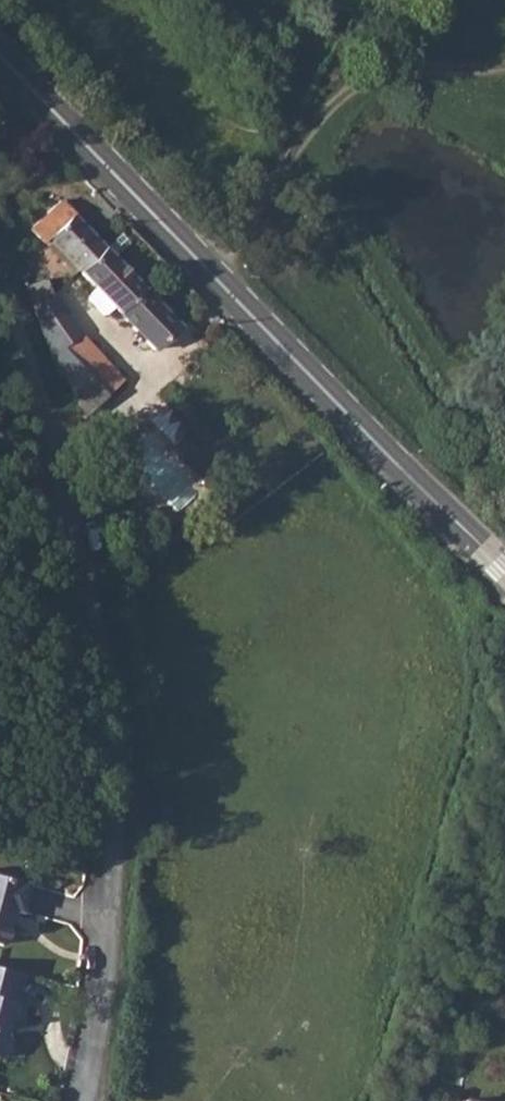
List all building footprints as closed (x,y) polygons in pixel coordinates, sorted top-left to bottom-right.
[(32,231),(44,244),(49,239),(80,271),(105,248),(61,202),(32,231)] [(49,239),(44,244),(76,276),(80,271),(49,239)] [(105,248),(80,271),(97,289),(114,306),(155,349),(180,324),(105,248)] [(46,280),(26,287),(35,311),(54,296),(46,280)] [(114,306),(97,289),(88,297),(105,315),(114,306)] [(54,296),(35,311),(42,330),(70,317),(56,294),(54,296)] [(70,317),(42,330),(51,353),(59,376),(63,373),(70,370),(99,400),(106,395),(123,379),(79,332),(70,317)] [(63,373),(79,420),(99,400),(70,370),(63,373)] [(3,938),(11,911),(5,910),(7,901),(16,903),(23,875),(0,869),(0,937),(3,938)] [(0,963),(0,1027),(4,1013),(12,1016),(18,997),(12,995),(18,968),(0,963)]
